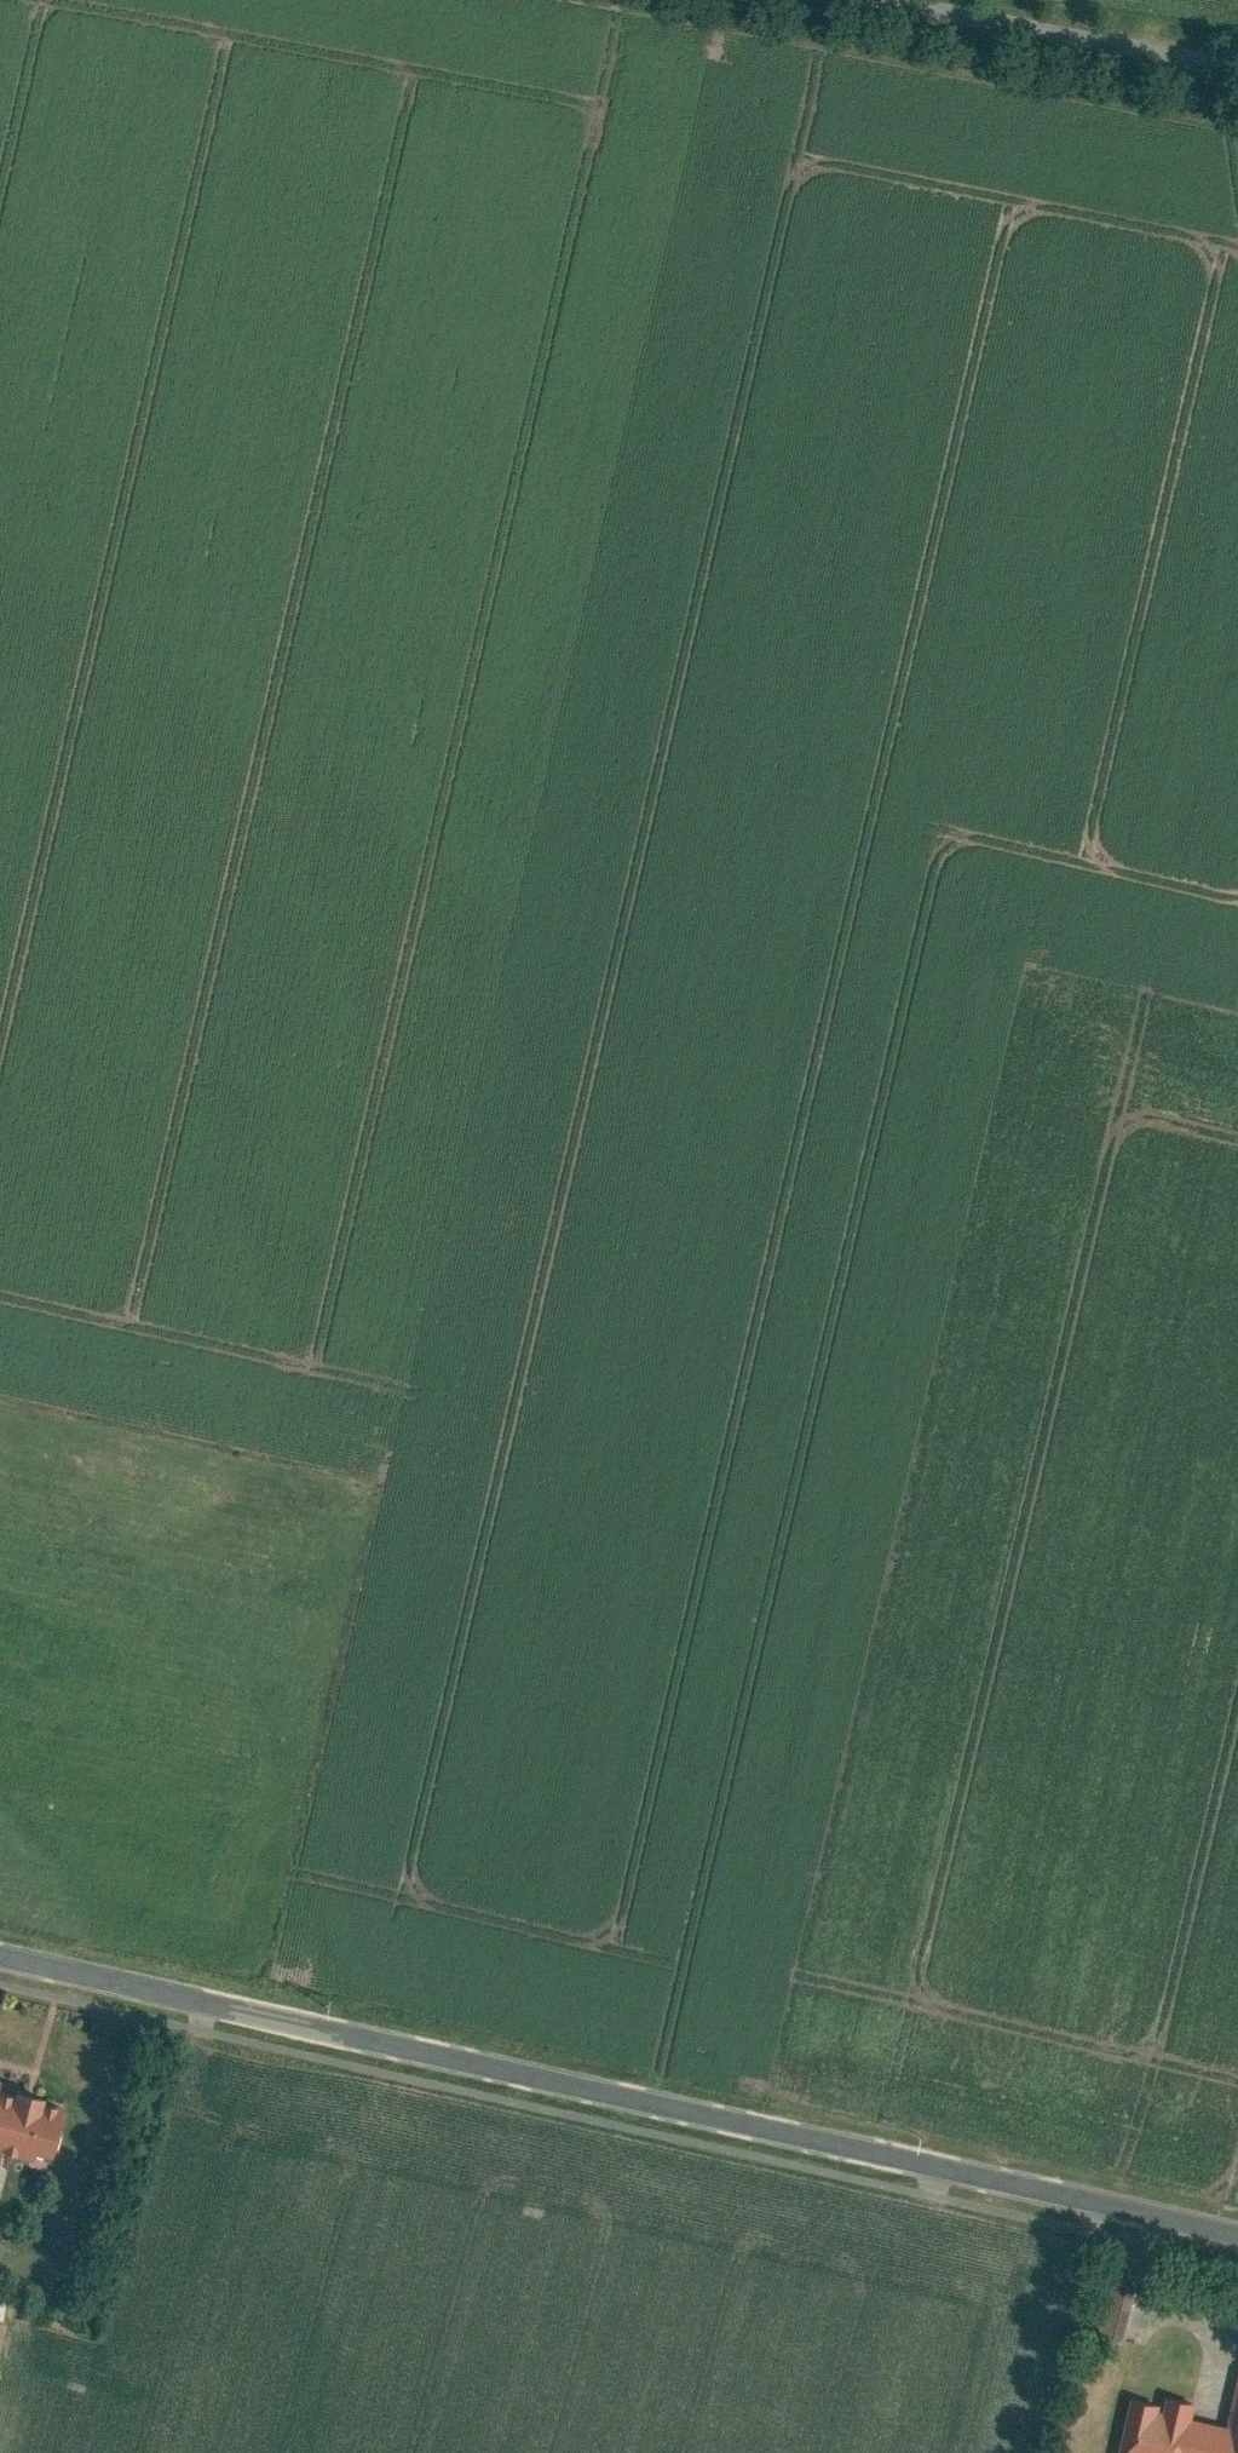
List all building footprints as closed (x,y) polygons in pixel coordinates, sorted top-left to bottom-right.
[(49,2160),(63,2105),(44,2101),(45,2095),(14,2087),(13,2091),(0,2088),(0,2148),(49,2160)] [(1231,2421),(1135,2404),(1127,2452),(1237,2452),(1237,2381),(1231,2421)]
